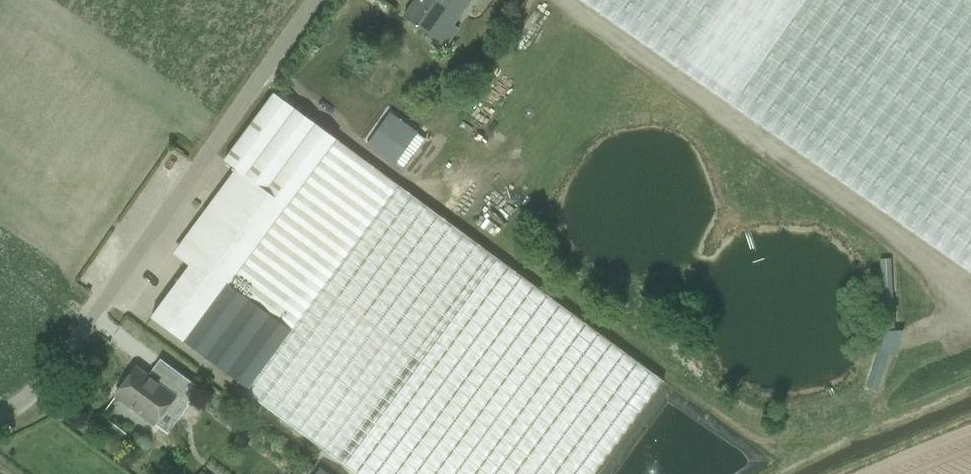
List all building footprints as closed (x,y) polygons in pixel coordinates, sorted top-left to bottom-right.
[(404,16),(430,35),(442,18),(452,25),(471,0),(416,0),(404,16)] [(970,273),(970,0),(581,0),(970,273)] [(509,95),(516,80),(500,73),(494,88),(509,95)] [(152,317),(248,389),(246,392),(356,473),(595,473),(663,381),(274,93),(225,160),(236,169),(174,253),(190,265),(152,317)] [(401,147),(414,130),(391,112),(367,145),(395,165),(405,150),(401,147)] [(136,368),(116,395),(155,424),(175,397),(136,368)] [(195,391),(185,383),(180,390),(190,398),(195,391)]
